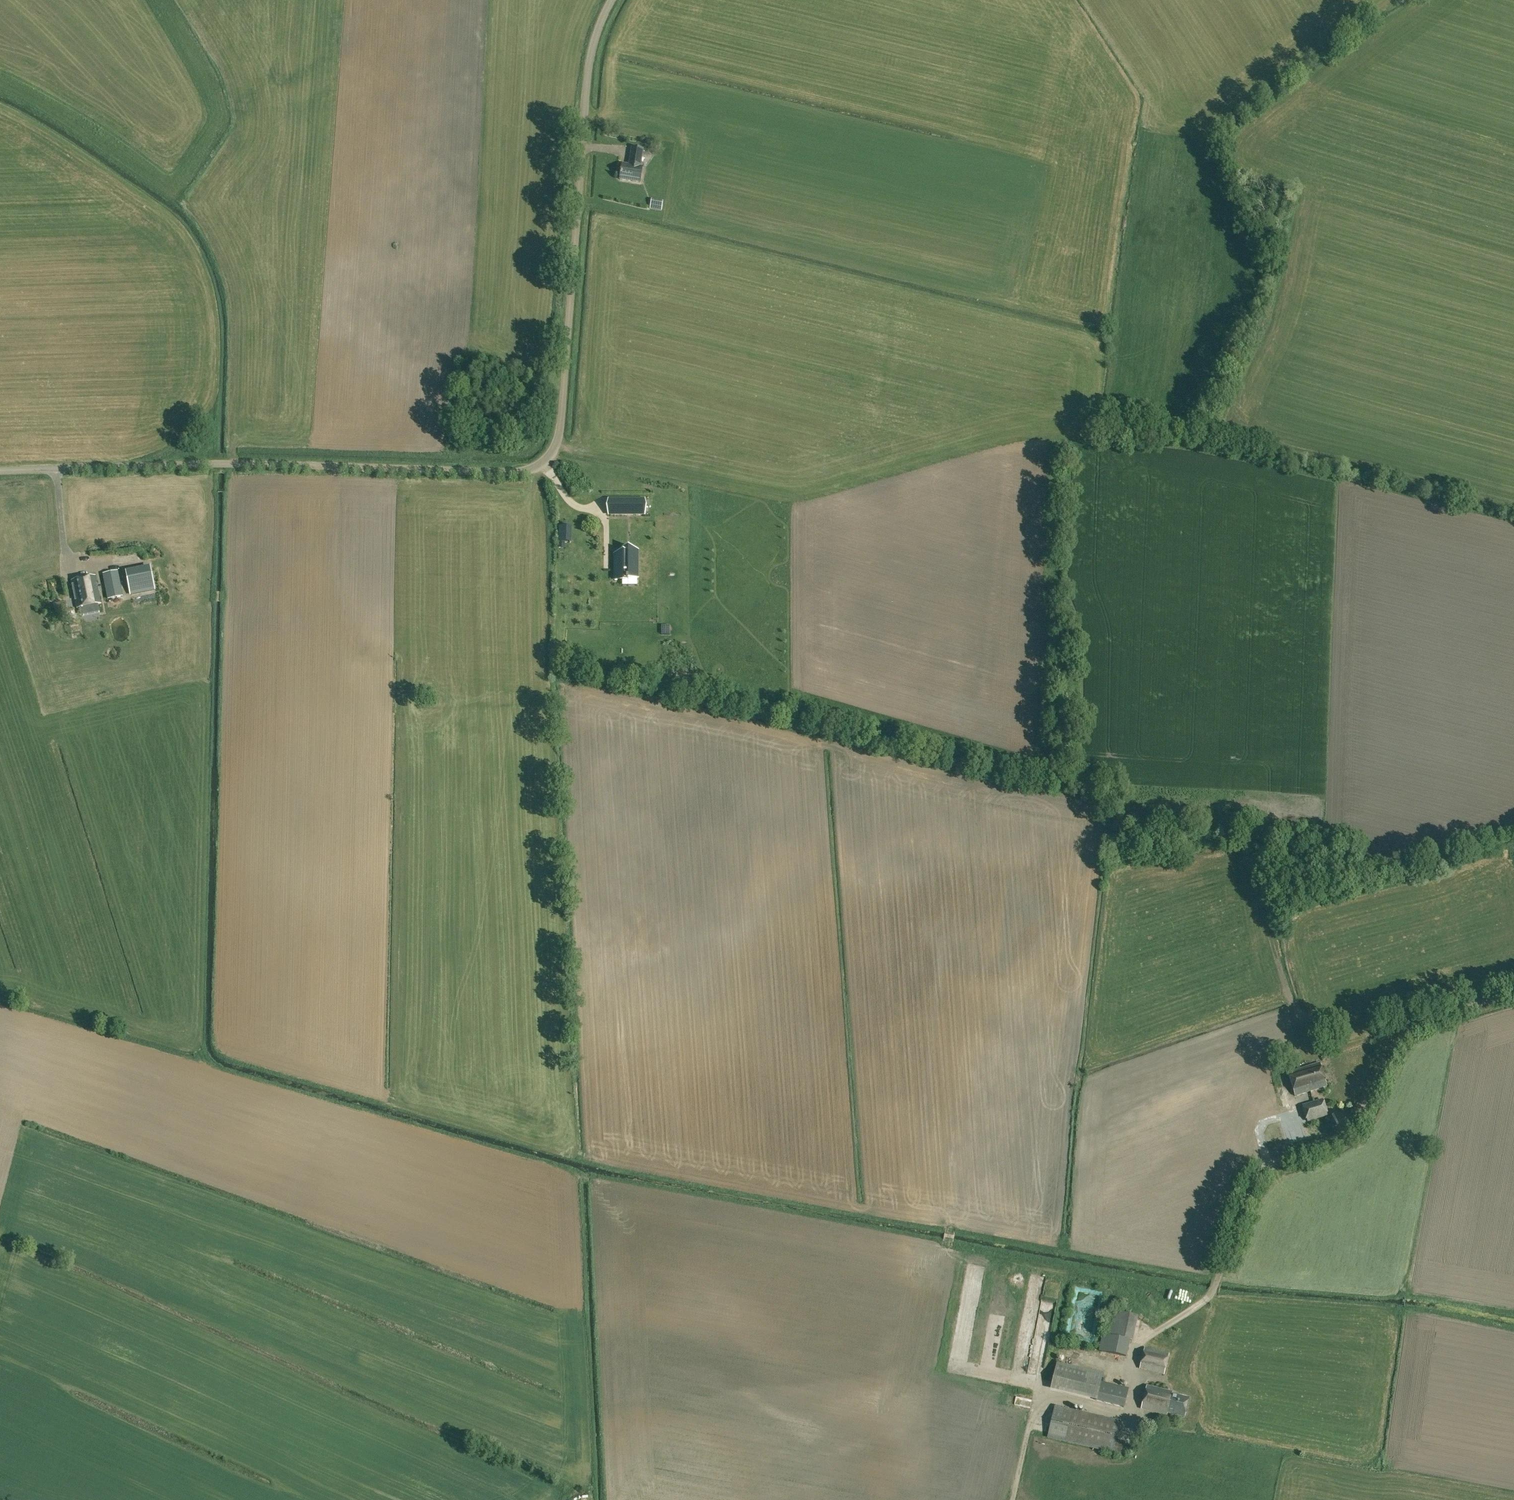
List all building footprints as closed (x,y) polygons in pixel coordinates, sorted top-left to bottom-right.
[(620,180),(640,183),(642,168),(640,167),(643,150),(631,148),(629,166),(622,165),(620,180)] [(661,211),(663,202),(652,200),(650,209),(661,211)] [(644,515),(644,499),(636,499),(636,502),(631,502),(631,499),(609,499),(609,515),(610,515),(610,514),(643,514),(643,515),(644,515)] [(566,526),(566,522),(559,522),(558,548),(565,548),(565,542),(571,542),(571,527),(566,526)] [(628,580),(628,578),(637,578),(637,551),(623,551),(623,554),(615,554),(615,580),(626,580),(628,580)] [(123,596),(118,571),(103,574),(108,599),(123,596)] [(127,574),(129,585),(136,584),(134,573),(127,574)] [(71,581),(77,608),(101,603),(95,576),(71,581)] [(153,583),(146,585),(147,591),(155,590),(153,583)] [(68,610),(66,602),(53,604),(55,613),(68,610)] [(1288,1073),(1295,1096),(1326,1086),(1319,1063),(1288,1073)] [(1322,1100),(1303,1106),(1308,1121),(1327,1115),(1322,1100)] [(1137,1317),(1108,1311),(1099,1351),(1126,1356),(1130,1340),(1132,1340),(1137,1317)] [(1049,1351),(1049,1335),(1040,1335),(1040,1351),(1049,1351)] [(1140,1368),(1164,1374),(1169,1354),(1144,1348),(1140,1368)] [(1096,1401),(1124,1407),(1128,1388),(1101,1382),(1103,1374),(1057,1363),(1052,1382),(1098,1393),(1096,1401)] [(1167,1413),(1184,1417),(1189,1398),(1172,1394),(1172,1392),(1147,1385),(1141,1409),(1167,1415),(1167,1413)] [(1048,1437),(1120,1454),(1123,1444),(1116,1442),(1120,1422),(1055,1406),(1048,1437)]
